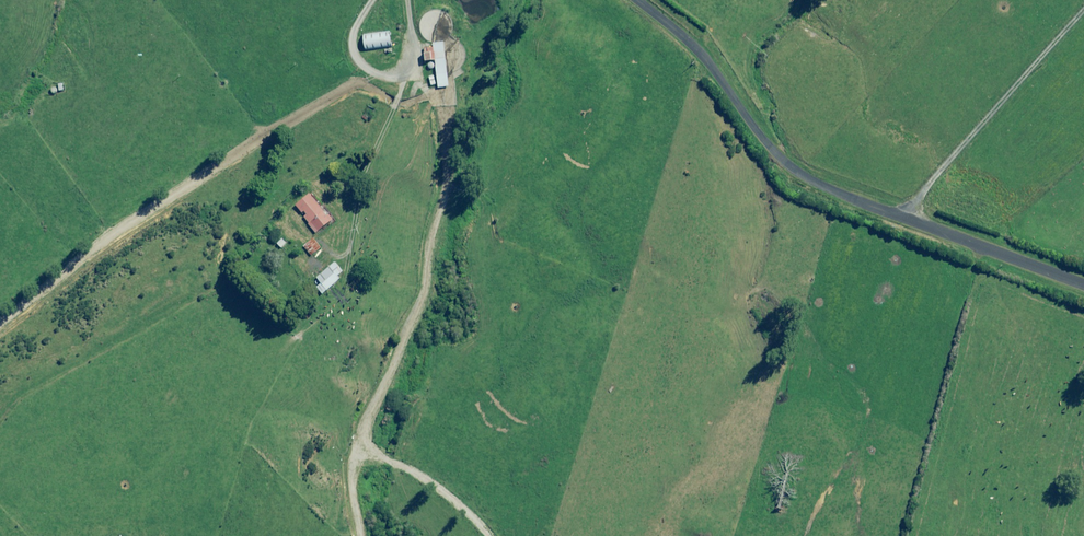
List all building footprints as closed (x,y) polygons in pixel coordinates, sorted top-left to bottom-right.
[(392,46),(390,32),(365,35),(366,49),(392,46)] [(450,86),(445,42),(434,43),(434,47),(425,48),(426,61),(436,60),(439,87),(450,86)] [(310,194),(297,205),(303,213),(305,211),(308,214),(304,218),(317,233),(334,219),(330,214),(328,216),(310,194)] [(287,243),(282,239),(278,243),(282,248),(287,243)] [(321,248),(315,239),(304,246),(311,255),(321,248)] [(343,271),(336,262),(317,278),(322,283),(318,287),(323,294),(341,279),(338,276),(343,271)]
